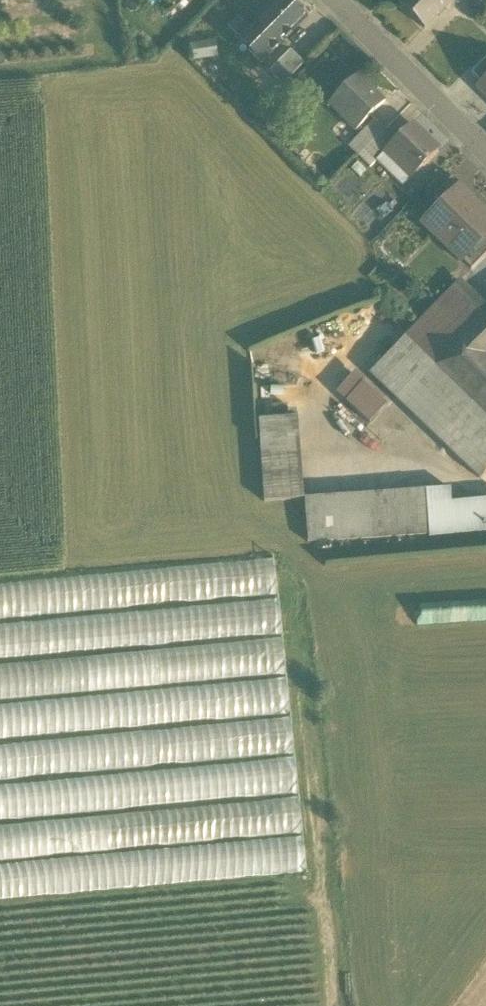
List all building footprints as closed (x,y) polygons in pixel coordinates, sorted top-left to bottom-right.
[(259,22),(282,44),(305,21),(284,0),(280,0),(259,22)] [(424,30),(449,4),(445,0),(403,0),(398,5),(424,30)] [(264,62),(282,44),(259,22),(241,40),(264,62)] [(216,55),(214,47),(206,48),(204,42),(194,44),(196,59),(216,55)] [(269,73),(283,86),(304,65),(290,51),(269,73)] [(481,85),(485,80),(485,59),(470,74),(481,85)] [(353,132),(354,133),(385,102),(383,101),(380,104),(369,93),(371,91),(357,78),(359,77),(358,76),(327,107),(328,108),(330,106),(343,120),(346,117),(357,128),(353,132)] [(481,85),(476,90),(478,91),(479,90),(485,97),(485,80),(481,85)] [(395,142),(384,131),(374,121),(348,148),(358,158),(370,169),(376,162),(384,154),(384,153),(395,142)] [(384,153),(384,154),(410,179),(438,151),(411,125),(395,142),(384,153)] [(402,188),(410,179),(384,154),(376,162),(402,188)] [(433,197),(442,206),(458,189),(459,190),(462,187),(452,178),(433,197)] [(467,255),(484,237),(485,235),(485,217),(459,190),(458,189),(442,206),(424,224),(433,233),(438,227),(466,254),(467,255)] [(471,270),(485,255),(485,239),(484,237),(467,255),(466,254),(460,260),(471,270)] [(433,367),(463,336),(481,318),(485,323),(485,309),(459,282),(404,339),(433,367)] [(485,418),(485,358),(485,357),(463,336),(433,367),(485,418)] [(485,471),(485,418),(433,367),(404,339),(370,374),(478,479),(485,471)] [(384,402),(351,373),(333,392),(366,422),(384,402)] [(265,502),(304,498),(299,422),(259,425),(265,502)] [(307,543),(428,534),(426,508),(425,489),(304,498),(307,543)] [(426,508),(428,534),(485,530),(485,502),(426,508)] [(204,876),(303,871),(302,841),(202,845),(204,876)]
